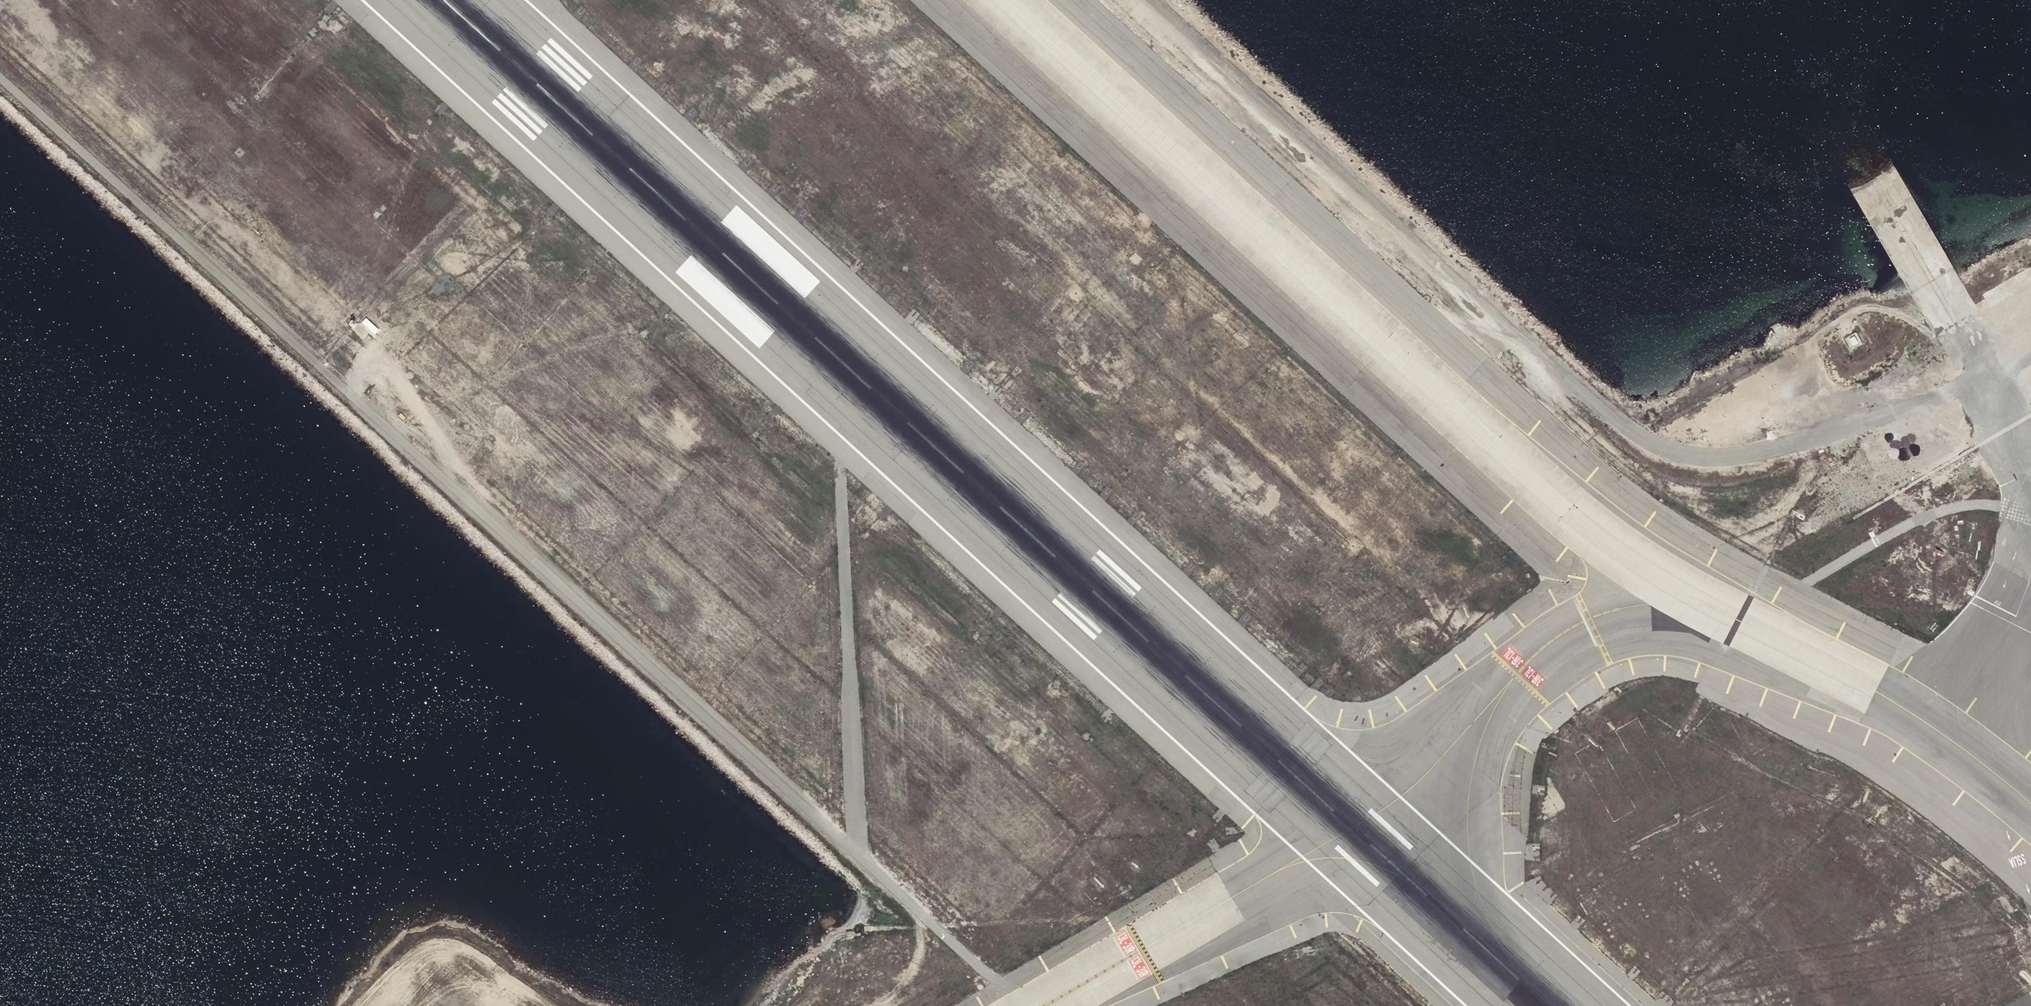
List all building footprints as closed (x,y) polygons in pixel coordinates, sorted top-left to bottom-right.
[(367,317),(359,324),(375,338),(382,331),(367,317)]
